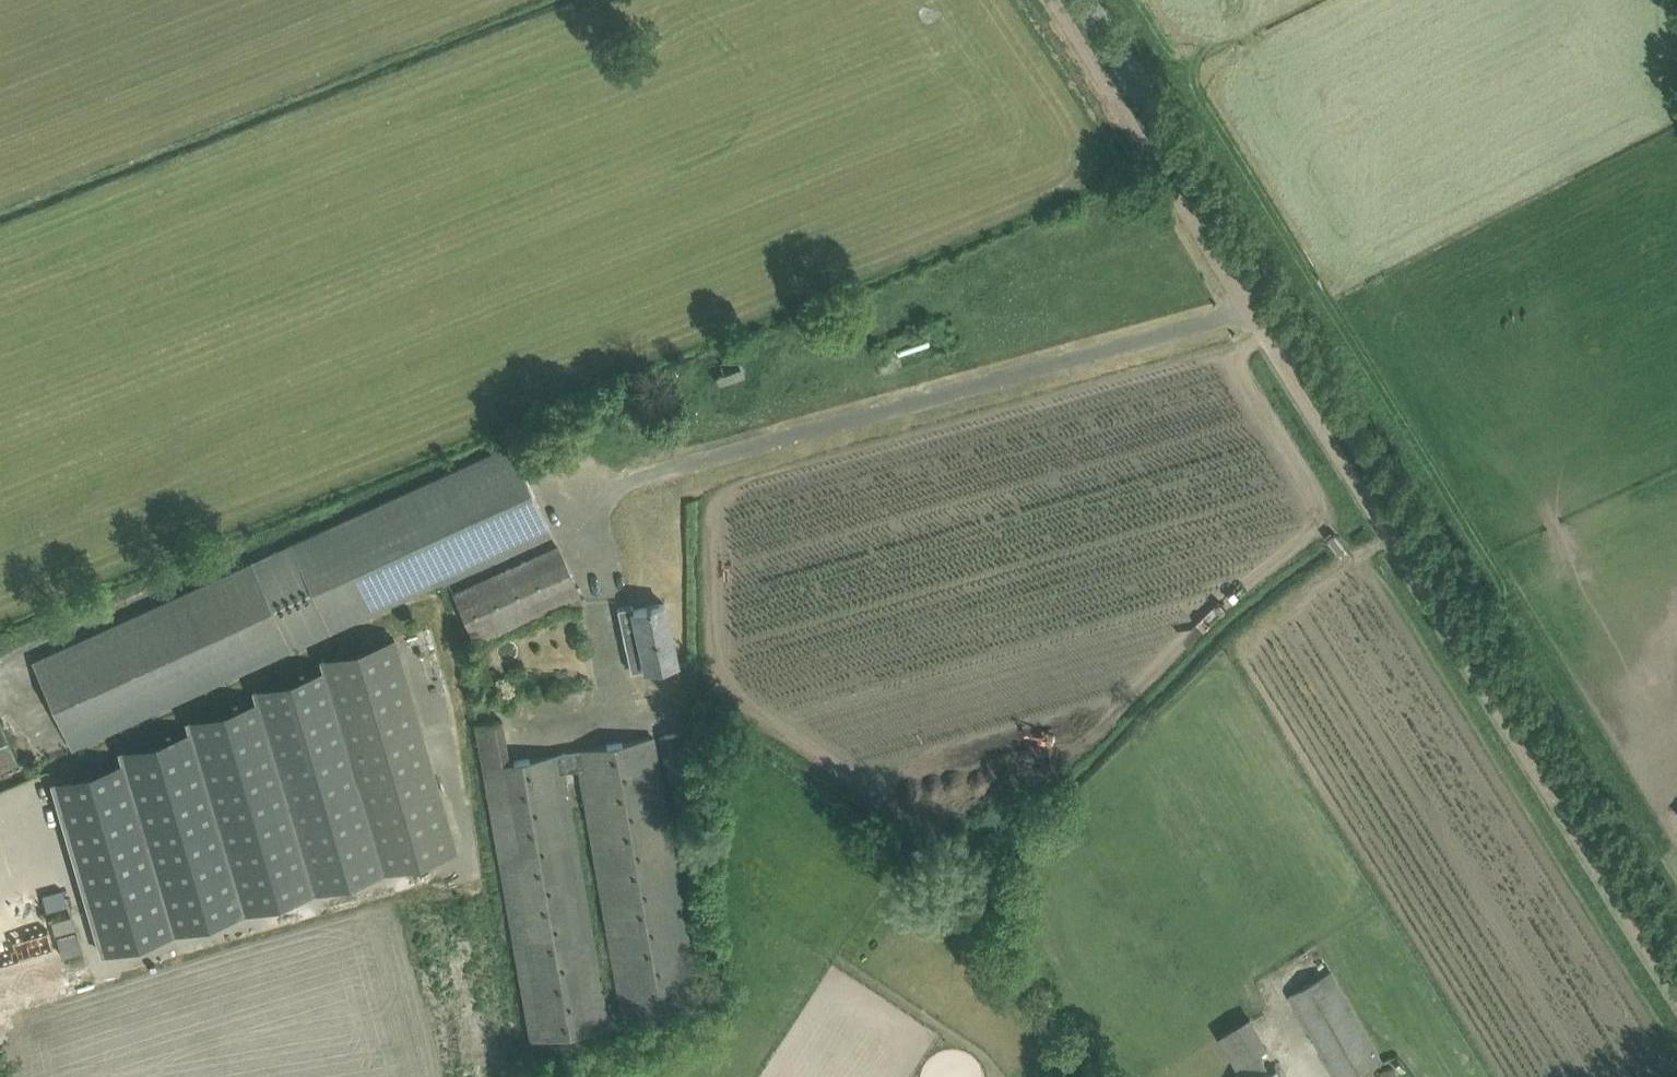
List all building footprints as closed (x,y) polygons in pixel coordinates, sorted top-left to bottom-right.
[(32,660),(71,747),(551,530),(511,443),(32,660)] [(579,594),(558,546),(454,593),(476,640),(579,594)] [(623,633),(631,670),(677,661),(665,602),(632,609),(637,630),(623,633)] [(123,766),(54,786),(102,951),(455,849),(393,635),(320,656),(322,665),(251,685),(254,696),(184,716),(188,731),(119,751),(123,766)] [(652,734),(510,758),(503,717),(475,722),(529,1042),(609,1028),(564,771),(577,769),(623,1026),(699,1013),(652,734)] [(18,760),(0,720),(0,768),(18,760)] [(663,780),(687,775),(680,732),(655,736),(663,780)] [(0,914),(0,969),(17,964),(81,948),(75,926),(12,943),(4,913),(0,914)] [(1334,1076),(1348,1076),(1379,1059),(1328,971),(1287,995),(1334,1076)] [(1248,1015),(1215,1035),(1234,1068),(1268,1049),(1248,1015)] [(1277,1068),(1261,1076),(1282,1076),(1277,1068)]
